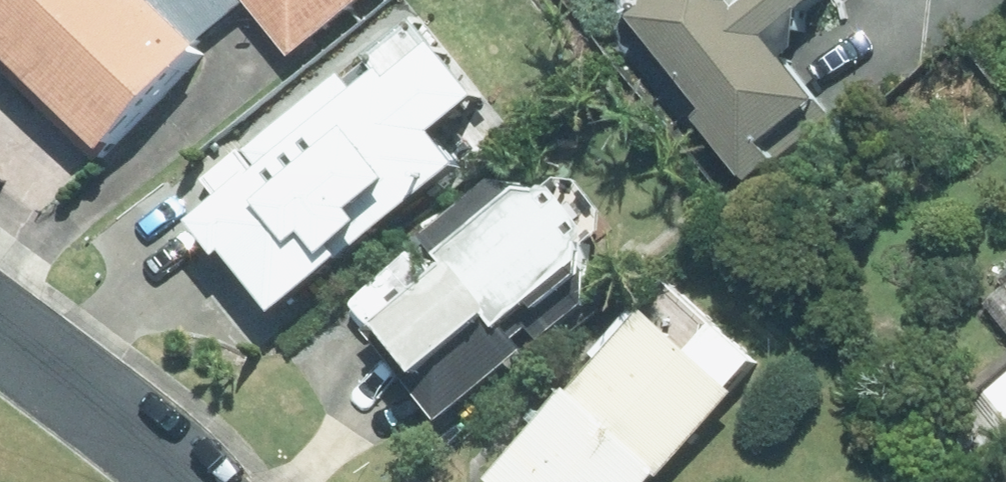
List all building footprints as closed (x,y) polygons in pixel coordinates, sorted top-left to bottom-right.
[(161,0),(4,0),(0,5),(0,61),(95,153),(204,41),(161,0)] [(294,55),(364,0),(250,0),(294,55)] [(640,15),(711,105),(701,113),(751,176),(778,155),(766,139),(819,97),(769,34),(812,0),(644,0),(640,15)] [(195,154),(206,171),(162,203),(230,295),(248,282),(277,322),(436,196),(443,170),(499,152),(497,93),(450,11),(195,154)] [(452,260),(367,327),(441,420),(530,349),(508,321),(585,260),(577,250),(602,230),(599,225),(608,218),(575,177),(566,183),(562,179),(536,199),(527,188),(445,252),(452,260)] [(1005,333),(1005,271),(976,296),(1005,333)] [(763,363),(673,281),(492,477),(497,481),(653,481),(763,363)] [(992,382),(1005,400),(1005,371),(992,382)]
